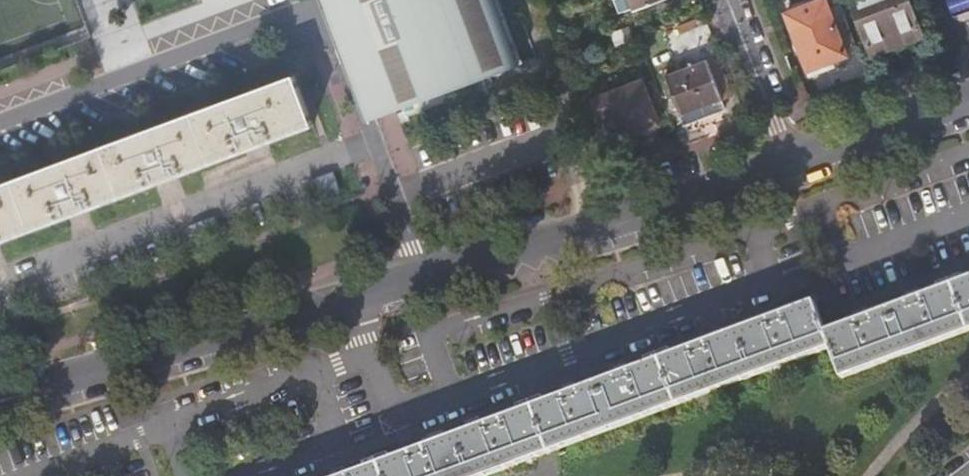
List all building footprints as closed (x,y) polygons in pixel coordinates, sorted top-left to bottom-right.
[(395,109),(519,63),(495,0),(354,0),(395,109)] [(635,10),(659,0),(631,0),(635,10)] [(786,13),(810,75),(830,68),(827,62),(848,54),(831,11),(826,0),(821,0),(786,13)] [(853,1),(873,53),(925,34),(920,22),(922,22),(921,18),(919,19),(912,0),(856,0),(853,1)] [(953,15),(968,9),(968,0),(948,0),(953,15)] [(667,74),(665,75),(684,125),(726,109),(707,59),(705,59),(706,61),(667,76),(667,74)] [(0,184),(0,240),(313,123),(294,74),(0,184)] [(642,81),(594,98),(610,141),(658,122),(642,81)] [(831,348),(841,377),(968,329),(968,277),(824,330),(813,301),(340,475),(486,475),(831,348)]
